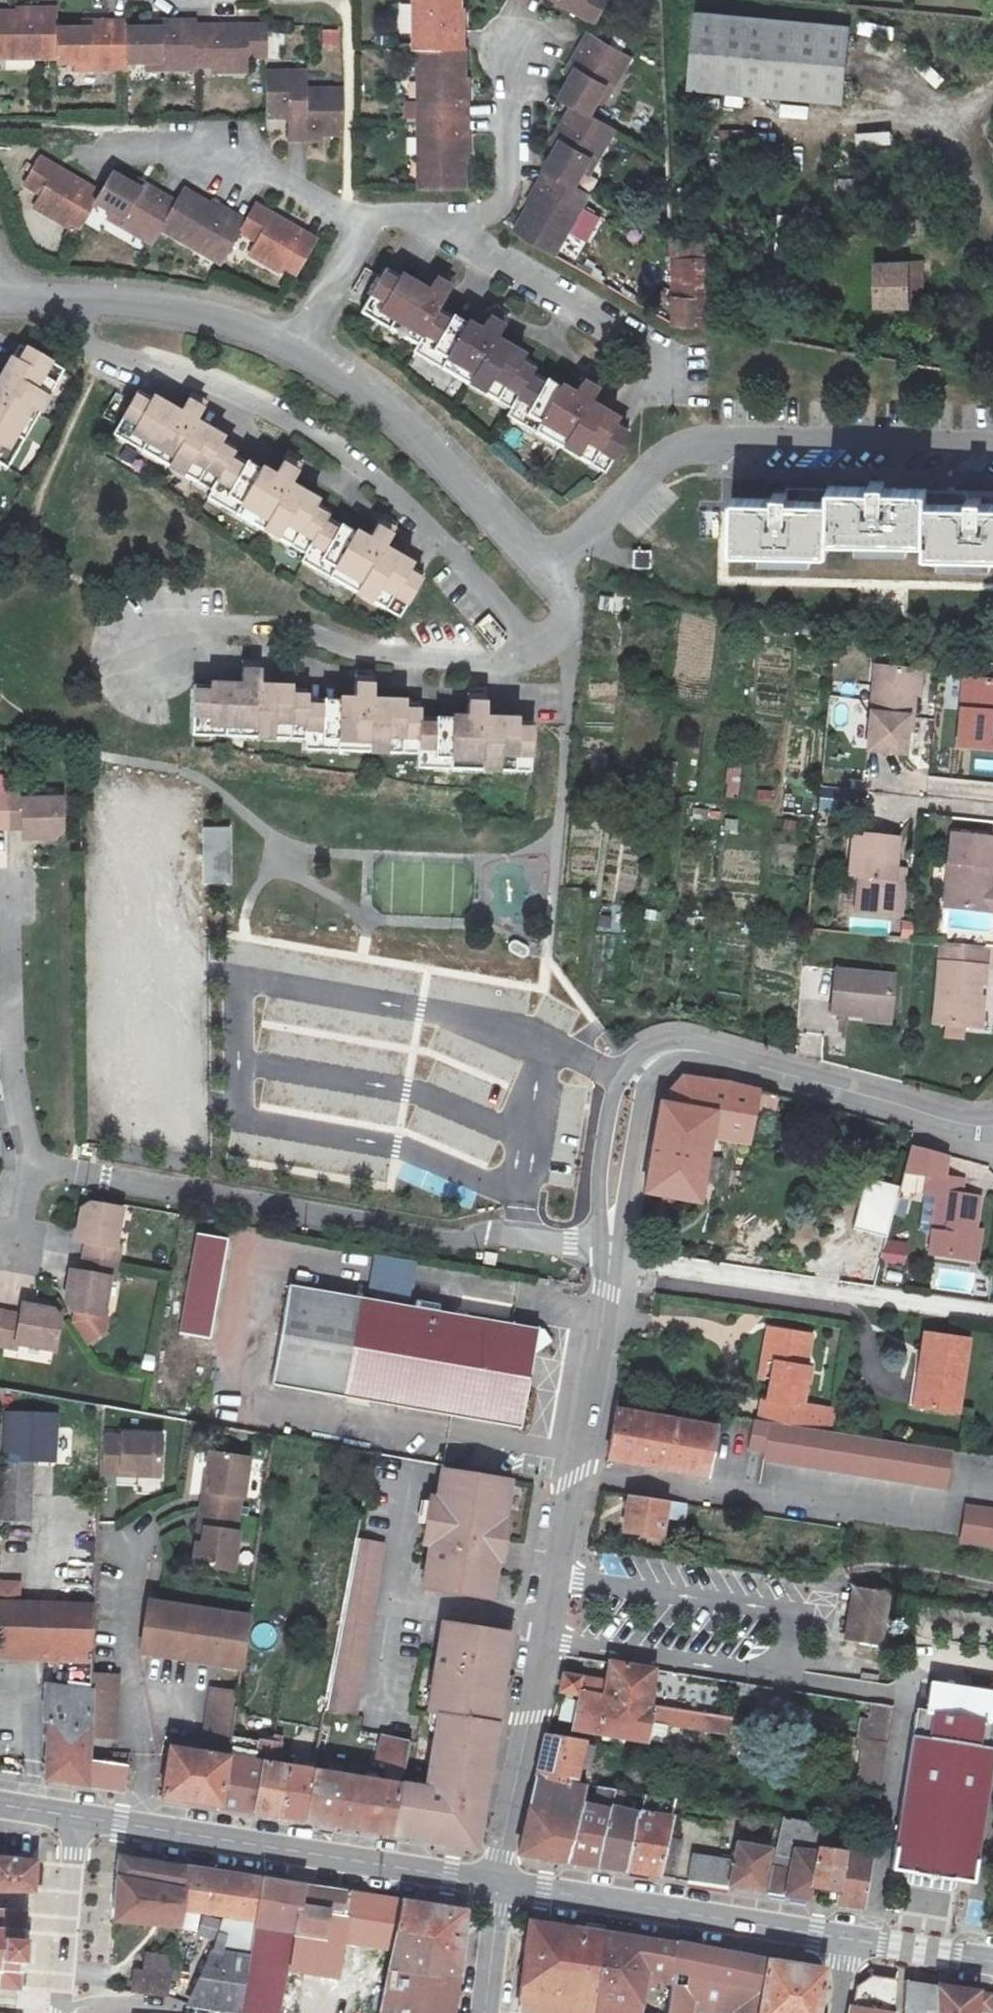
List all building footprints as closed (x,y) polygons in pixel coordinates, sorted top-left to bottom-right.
[(467,51),(467,7),(467,0),(422,0),(421,51),(426,51),(467,51)] [(601,23),(614,0),(563,0),(601,23)] [(15,6),(15,13),(53,14),(54,7),(15,6)] [(694,11),(688,87),(839,99),(844,23),(694,11)] [(52,58),(53,30),(53,14),(15,13),(0,13),(0,57),(52,58)] [(86,31),(86,21),(78,20),(78,30),(86,31)] [(124,22),(86,21),(86,31),(78,30),(53,30),(52,58),(52,60),(72,61),(72,64),(121,66),(122,61),(123,31),(124,22)] [(195,23),(157,22),(157,32),(148,32),(123,31),(122,61),(144,62),(144,66),(193,68),(193,65),(195,31),(195,23)] [(157,32),(157,22),(149,22),(148,32),(157,32)] [(195,31),(193,65),(211,66),(212,70),(247,71),(247,55),(268,55),(268,26),(218,25),(218,31),(195,31)] [(323,47),(338,48),(339,30),(323,29),(323,47)] [(594,34),(576,63),(583,67),(578,75),(566,95),(579,104),(597,114),(607,99),(613,102),(638,59),(594,34)] [(425,117),(471,117),(471,80),(471,51),(467,51),(426,51),(425,117)] [(572,71),(578,75),(583,67),(576,63),(572,71)] [(292,141),(307,142),(307,90),(307,74),(269,74),(268,119),(292,120),(292,141)] [(307,90),(307,142),(324,142),(324,134),(346,135),(347,90),(307,90)] [(579,104),(559,138),(566,141),(561,148),(549,170),(554,173),(580,188),(590,167),(597,171),(622,129),(597,114),(579,104)] [(471,187),(471,157),(471,117),(425,117),(425,187),(471,187)] [(566,141),(559,138),(555,145),(561,148),(566,141)] [(98,209),(103,201),(82,189),(84,185),(44,162),(26,191),(43,201),(37,213),(67,231),(71,224),(84,231),(98,209)] [(529,202),(535,205),(554,173),(549,170),(529,202)] [(588,193),(580,188),(554,173),(535,205),(519,230),(558,254),(585,210),(581,207),(588,193)] [(180,206),(148,188),(144,196),(137,192),(115,178),(103,201),(98,209),(114,217),(111,222),(155,249),(165,232),(180,206)] [(141,184),(137,192),(144,196),(148,188),(141,184)] [(242,238),(247,229),(215,210),(187,193),(180,206),(165,232),(226,266),(242,238)] [(219,203),(215,210),(247,229),(251,221),(219,203)] [(247,229),(242,238),(258,247),(250,260),(282,277),(287,269),(299,277),(318,246),(298,235),(301,230),(260,207),(251,221),(247,229)] [(714,257),(714,240),(671,241),(672,258),(714,257)] [(907,305),(905,265),(873,265),(875,304),(907,305)] [(422,346),(444,309),(458,282),(443,273),(431,293),(391,270),(366,313),(422,346)] [(671,298),(672,321),(692,325),(691,301),(671,298)] [(514,407),(535,370),(539,364),(499,340),(510,319),(496,310),(484,331),(444,309),(422,346),(419,351),(514,407)] [(4,468),(10,472),(66,372),(20,346),(0,383),(0,466),(4,468)] [(576,394),(535,370),(514,407),(510,413),(608,470),(633,426),(590,402),(602,382),(588,374),(576,394)] [(123,435),(219,493),(243,453),(247,448),(206,423),(213,410),(197,399),(189,411),(150,388),(123,435)] [(243,453),(219,493),(216,498),(311,556),(308,561),(404,620),(430,575),(390,551),(398,539),(382,529),(374,542),(334,518),(339,511),(297,486),(304,473),(288,464),(281,476),(243,453)] [(992,553),(992,501),(983,501),(983,495),(967,494),(966,501),(927,500),(928,486),(888,485),(888,478),(871,478),(871,485),(829,483),(829,497),(788,496),(788,490),(772,489),(772,496),(732,495),(730,545),(830,548),(830,535),(924,538),(924,551),(992,553)] [(917,672),(876,668),(868,752),(904,755),(907,719),(913,719),(917,672)] [(198,744),(310,743),(310,707),(310,692),(265,693),(264,678),(246,678),(246,692),(197,694),(198,744)] [(969,680),(963,747),(992,750),(992,683),(969,680)] [(310,707),(310,743),(309,757),(422,757),(422,720),(422,706),(377,706),(377,692),(359,693),(358,706),(310,707)] [(422,720),(422,757),(423,771),(536,770),(536,718),(491,718),(491,705),(470,704),(470,718),(422,720)] [(64,803),(25,804),(24,798),(0,798),(0,831),(35,830),(36,840),(54,840),(65,832),(64,803)] [(228,829),(200,830),(201,885),(230,884),(228,829)] [(902,918),(905,890),(892,889),(894,871),(897,842),(856,838),(849,913),(902,918)] [(985,914),(989,871),(992,871),(992,844),(956,840),(949,911),(985,914)] [(892,889),(905,890),(906,872),(894,871),(892,889)] [(985,914),(992,915),(992,871),(989,871),(985,914)] [(937,1024),(977,1028),(982,983),(989,984),(992,948),(944,943),(937,1024)] [(896,978),(836,972),(833,1012),(893,1019),(896,978)] [(982,983),(977,1028),(984,1029),(989,984),(982,983)] [(711,1136),(721,1084),(685,1078),(660,1106),(645,1194),(699,1204),(711,1136)] [(721,1084),(711,1136),(748,1143),(758,1092),(736,1087),(721,1084)] [(914,1249),(967,1261),(973,1232),(980,1200),(959,1195),(963,1181),(943,1176),(948,1155),(911,1145),(899,1196),(910,1199),(916,1192),(920,1171),(925,1172),(921,1188),(928,1190),(914,1249)] [(116,1250),(124,1208),(96,1204),(85,1212),(82,1231),(91,1232),(82,1286),(72,1283),(69,1303),(76,1312),(105,1317),(111,1279),(117,1280),(121,1251),(116,1250)] [(973,1232),(967,1261),(974,1262),(980,1233),(973,1232)] [(178,1333),(211,1339),(229,1239),(196,1233),(178,1333)] [(881,1262),(905,1267),(909,1244),(886,1239),(881,1262)] [(539,1331),(294,1287),(275,1386),(523,1430),(535,1351),(541,1352),(553,1344),(544,1332),(539,1331)] [(15,1349),(16,1342),(59,1349),(62,1326),(51,1312),(35,1310),(34,1318),(0,1312),(0,1347),(15,1349)] [(769,1335),(766,1353),(778,1355),(774,1386),(772,1406),(761,1404),(759,1420),(770,1421),(837,1431),(839,1416),(805,1410),(811,1373),(805,1372),(809,1342),(769,1335)] [(924,1337),(919,1376),(926,1377),(922,1410),(959,1415),(968,1343),(924,1337)] [(778,1355),(766,1353),(762,1384),(774,1386),(778,1355)] [(910,1408),(922,1410),(926,1377),(919,1376),(914,1375),(910,1408)] [(612,1458),(612,1461),(708,1478),(716,1428),(618,1412),(612,1458)] [(770,1421),(759,1420),(754,1419),(749,1449),(765,1451),(770,1421)] [(770,1421),(765,1451),(764,1458),(948,1486),(954,1450),(770,1421)] [(101,1481),(117,1481),(117,1475),(136,1476),(136,1481),(161,1481),(163,1433),(120,1432),(120,1436),(103,1434),(101,1481)] [(244,1457),(205,1453),(202,1480),(209,1481),(205,1528),(200,1527),(198,1543),(192,1543),(189,1570),(230,1576),(236,1532),(232,1532),(236,1503),(239,1503),(244,1457)] [(35,1502),(37,1459),(5,1459),(3,1516),(26,1517),(27,1501),(35,1502)] [(491,1601),(500,1542),(510,1482),(473,1476),(444,1471),(439,1501),(431,1500),(424,1544),(430,1545),(422,1591),(491,1601)] [(662,1537),(666,1514),(668,1502),(630,1497),(625,1531),(662,1537)] [(668,1502),(666,1514),(686,1517),(687,1505),(668,1502)] [(963,1540),(992,1545),(992,1509),(968,1506),(963,1540)] [(325,1712),(357,1718),(388,1543),(357,1538),(325,1712)] [(885,1590),(854,1585),(846,1639),(883,1644),(890,1591),(885,1590)] [(23,1598),(0,1597),(0,1648),(8,1648),(9,1641),(20,1642),(23,1598)] [(96,1602),(23,1598),(20,1642),(9,1641),(8,1648),(68,1650),(93,1651),(96,1602)] [(241,1669),(248,1618),(149,1603),(143,1653),(241,1669)] [(403,1783),(391,1833),(431,1841),(477,1850),(512,1632),(445,1621),(430,1712),(440,1713),(428,1787),(403,1783)] [(88,1785),(89,1766),(93,1651),(68,1650),(67,1688),(45,1684),(47,1723),(46,1779),(88,1785)] [(610,1662),(606,1682),(611,1683),(610,1688),(616,1689),(614,1707),(650,1712),(651,1704),(655,1669),(610,1662)] [(732,1717),(651,1704),(650,1712),(614,1707),(616,1689),(610,1688),(611,1683),(606,1682),(564,1675),(560,1692),(581,1695),(573,1728),(646,1740),(650,1717),(730,1731),(732,1717)] [(991,1750),(992,1741),(992,1722),(987,1721),(990,1704),(926,1694),(919,1737),(913,1736),(892,1866),(969,1878),(987,1765),(992,1766),(992,1751),(991,1750)] [(858,1736),(869,1738),(890,1741),(896,1705),(873,1701),(870,1720),(861,1719),(858,1736)] [(230,1756),(232,1737),(235,1717),(236,1707),(221,1705),(209,1703),(202,1751),(230,1756)] [(546,1734),(539,1776),(570,1781),(582,1741),(546,1734)] [(385,1735),(379,1762),(407,1768),(413,1740),(385,1735)] [(866,1786),(883,1789),(890,1741),(869,1738),(861,1785),(866,1786)] [(230,1756),(202,1751),(170,1746),(162,1797),(223,1807),(230,1756)] [(263,1761),(230,1756),(223,1807),(255,1812),(263,1761)] [(255,1812),(306,1820),(314,1769),(263,1761),(255,1812)] [(89,1766),(88,1785),(125,1791),(127,1772),(89,1766)] [(391,1833),(403,1783),(314,1769),(306,1820),(391,1833)] [(570,1781),(539,1776),(521,1853),(568,1860),(582,1803),(586,1784),(570,1781)] [(883,1789),(866,1786),(859,1831),(876,1834),(883,1789)] [(599,1866),(629,1870),(641,1816),(622,1812),(627,1791),(616,1789),(611,1809),(599,1866)] [(659,1875),(667,1839),(676,1800),(646,1794),(641,1816),(629,1870),(659,1875)] [(611,1809),(582,1803),(568,1860),(599,1866),(611,1809)] [(811,1893),(802,1891),(810,1845),(833,1849),(837,1827),(783,1818),(770,1893),(810,1900),(811,1893)] [(680,1841),(667,1839),(659,1875),(674,1877),(680,1841)] [(725,1859),(721,1885),(764,1892),(772,1848),(728,1840),(725,1859)] [(810,1845),(802,1891),(811,1893),(835,1897),(842,1850),(833,1849),(810,1845)] [(873,1856),(842,1850),(835,1897),(834,1903),(865,1908),(873,1856)] [(725,1859),(693,1854),(689,1880),(721,1885),(725,1859)] [(118,1856),(116,1876),(181,1887),(184,1866),(118,1856)] [(35,1861),(0,1858),(0,1889),(32,1890),(35,1861)] [(181,1887),(179,1908),(254,1919),(261,1879),(184,1866),(181,1887)] [(177,1926),(179,1908),(181,1887),(116,1876),(113,1920),(177,1926)] [(254,1919),(248,1956),(239,2012),(247,2012),(283,2012),(295,1934),(303,1885),(261,1879),(254,1919)] [(348,1892),(303,1885),(295,1934),(323,1939),(327,1913),(344,1916),(348,1892)] [(397,1900),(354,1893),(350,1919),(329,1916),(325,1941),(296,1936),(290,1972),(341,1981),(347,1944),(388,1952),(397,1900)] [(402,1901),(390,1967),(459,1978),(466,1911),(402,1901)] [(20,1989),(21,1962),(26,1963),(28,1937),(23,1937),(25,1911),(0,1909),(0,1987),(20,1989)] [(582,1930),(529,1922),(523,1976),(579,1984),(579,1971),(577,1968),(582,1930)] [(519,2011),(529,2012),(594,2012),(604,1934),(582,1930),(577,1968),(579,1971),(579,1984),(523,1976),(519,2011)] [(604,1934),(594,2012),(640,2012),(644,1979),(648,1941),(604,1934)] [(644,1979),(672,1982),(677,1945),(648,1941),(644,1979)] [(730,2012),(734,2012),(757,2012),(766,1960),(677,1945),(672,1982),(667,2012),(730,2012)] [(239,2012),(248,1956),(213,1950),(189,2005),(239,2012)] [(168,1997),(173,1956),(147,1953),(145,1971),(136,1970),(133,1992),(168,1997)] [(824,1971),(824,1969),(766,1960),(757,2012),(817,2012),(824,1971)] [(390,1967),(381,2012),(455,2012),(459,1978),(390,1967)] [(849,2007),(887,2012),(893,2012),(895,1980),(869,1977),(852,1988),(849,2007)] [(937,1986),(901,1982),(900,2012),(937,2012),(937,1986)] [(937,1986),(937,2012),(974,2012),(976,2012),(992,2012),(992,1999),(992,1995),(937,1986)]
